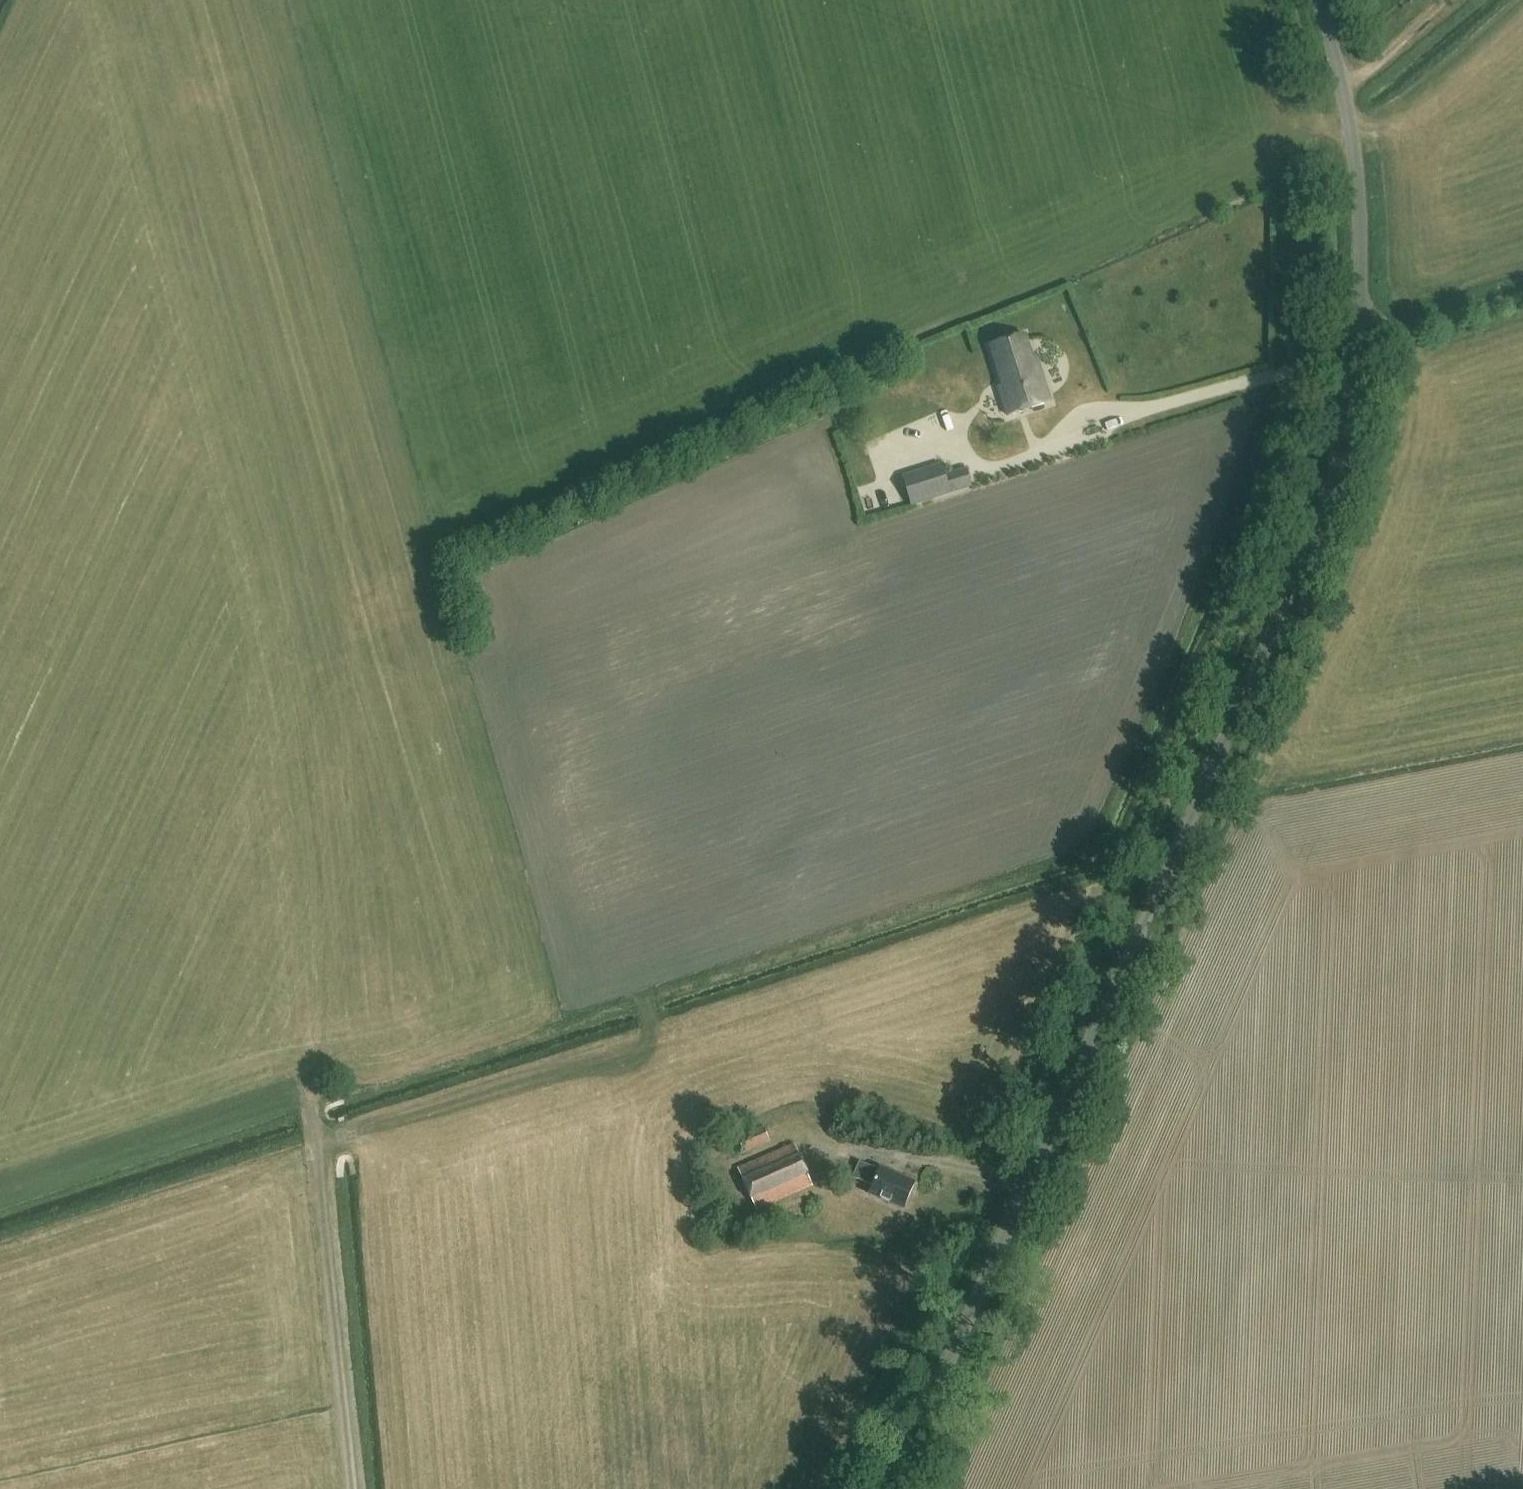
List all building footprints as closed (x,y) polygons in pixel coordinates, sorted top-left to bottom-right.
[(1009,416),(1051,403),(1036,357),(1032,358),(1025,335),(990,346),(1003,386),(999,387),(1009,416)] [(911,491),(953,478),(947,462),(906,476),(911,491)] [(956,481),(957,494),(977,492),(976,480),(956,481)] [(915,505),(956,498),(954,482),(912,490),(915,505)] [(745,1146),(750,1157),(777,1146),(773,1135),(745,1146)] [(744,1164),(749,1184),(809,1168),(803,1148),(744,1164)] [(880,1171),(860,1162),(853,1178),(873,1187),(870,1194),(905,1209),(915,1184),(880,1169),(880,1171)] [(809,1169),(752,1186),(759,1209),(816,1193),(809,1169)]
